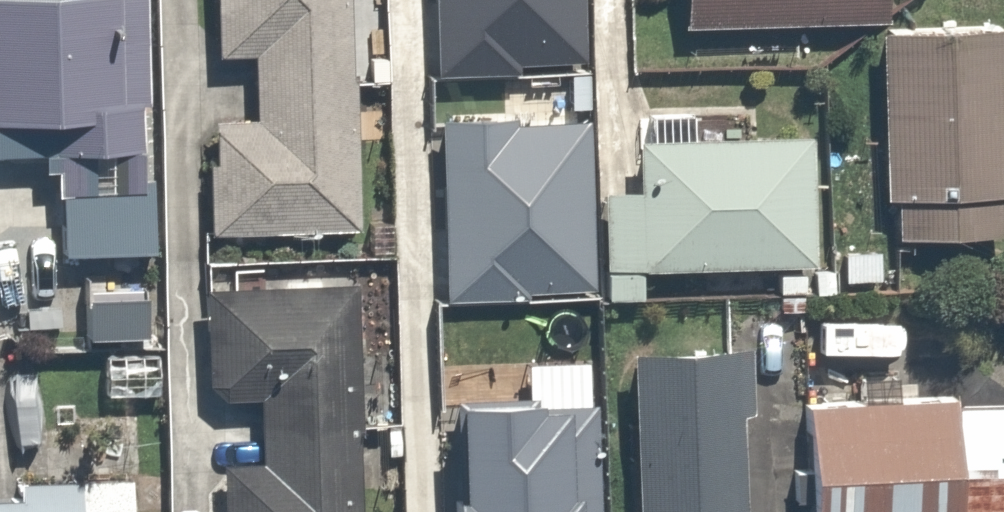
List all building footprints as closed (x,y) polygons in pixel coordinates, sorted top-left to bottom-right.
[(133,0),(0,0),(0,167),(156,171),(162,1),(133,0)] [(357,0),(218,0),(221,75),(255,74),(257,128),(214,129),(218,241),(365,235),(357,0)] [(434,74),(516,71),(515,63),(583,61),(581,0),(431,0),(434,74)] [(669,22),(867,21),(867,0),(669,0),(669,22)] [(868,23),(868,191),(881,191),(881,230),(989,231),(989,193),(1003,193),(1003,23),(868,23)] [(512,116),(437,118),(443,300),(526,297),(526,293),(594,291),(589,120),(512,122),(512,116)] [(805,264),(803,132),(634,134),(635,195),(602,195),(604,297),(644,297),(643,266),(805,264)] [(144,174),(55,173),(54,240),(143,241),(144,174)] [(363,287),(207,292),(210,406),(258,405),(259,464),(232,465),(233,511),(369,511),(363,287)] [(737,337),(610,337),(610,511),(737,511),(737,337)] [(154,342),(91,340),(90,394),(153,396),(154,342)] [(789,388),(787,511),(1003,511),(1003,391),(789,388)] [(450,400),(452,495),(446,495),(446,511),(597,511),(595,403),(531,405),(531,398),(450,400)] [(133,485),(25,485),(25,506),(0,506),(0,511),(134,511),(133,485)]
